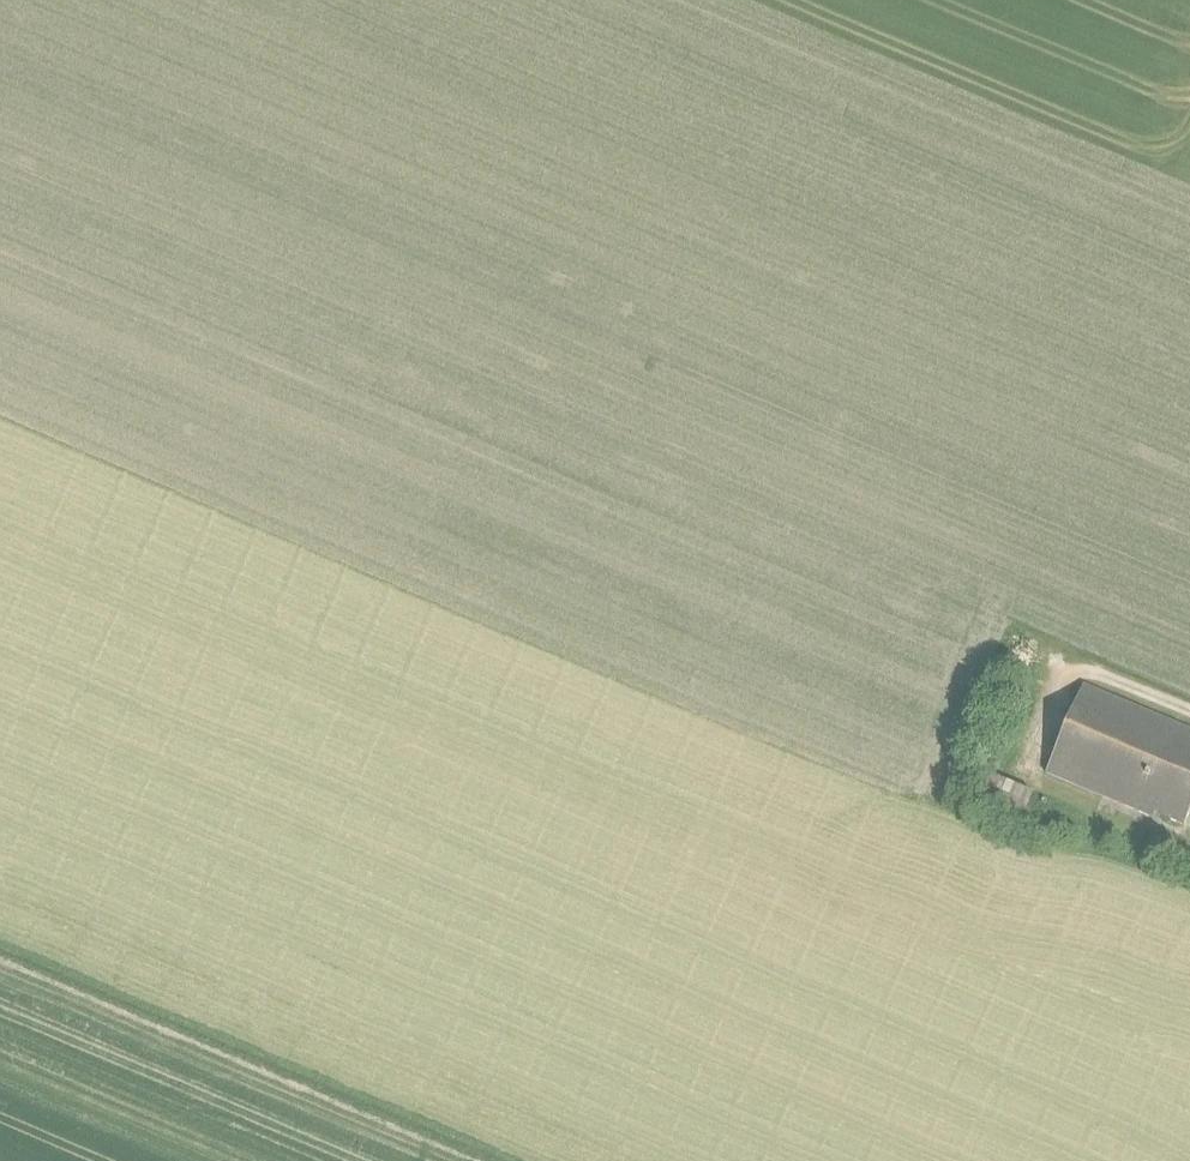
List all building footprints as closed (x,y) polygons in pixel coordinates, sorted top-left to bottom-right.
[(1050,769),(1186,827),(1189,818),(1189,728),(1086,683),(1050,769)] [(983,791),(1024,810),(1033,791),(991,772),(983,791)]
